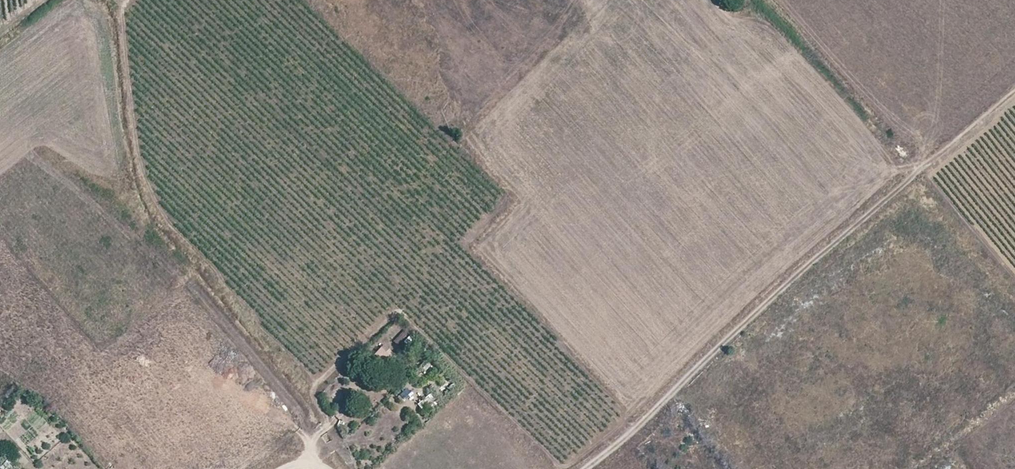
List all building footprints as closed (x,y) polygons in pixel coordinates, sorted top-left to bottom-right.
[(381,368),(395,355),(385,345),(372,358),(381,368)] [(430,394),(417,404),(424,413),(437,402),(430,394)]
